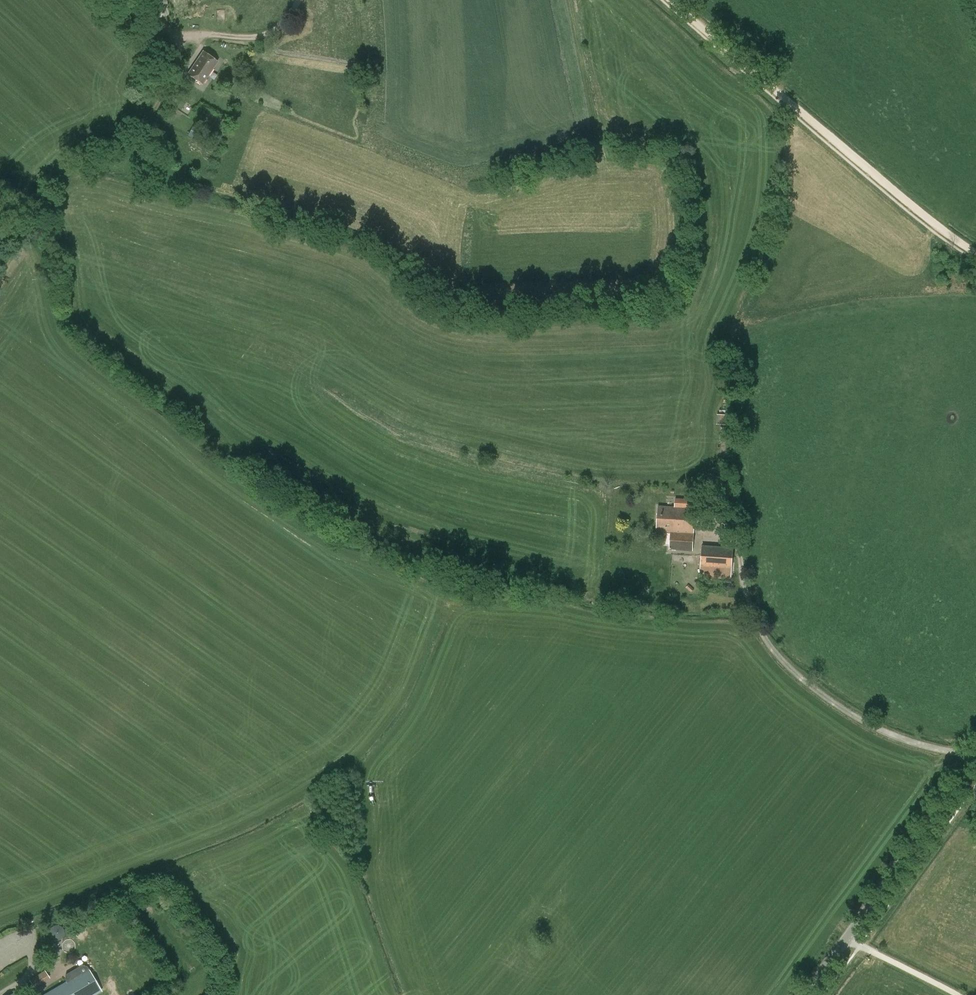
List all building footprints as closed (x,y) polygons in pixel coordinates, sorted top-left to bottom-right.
[(122,8),(118,13),(116,15),(125,23),(126,22),(132,16),(122,8)] [(187,75),(202,84),(217,62),(202,52),(187,75)] [(658,506),(656,531),(670,532),(669,549),(692,551),(696,500),(675,499),(675,507),(658,506)] [(699,577),(731,579),(733,548),(701,545),(699,577)] [(95,994),(102,991),(88,968),(87,965),(81,964),(65,973),(64,978),(66,981),(42,994),(95,994)] [(30,979),(33,985),(48,976),(45,971),(30,979)]
